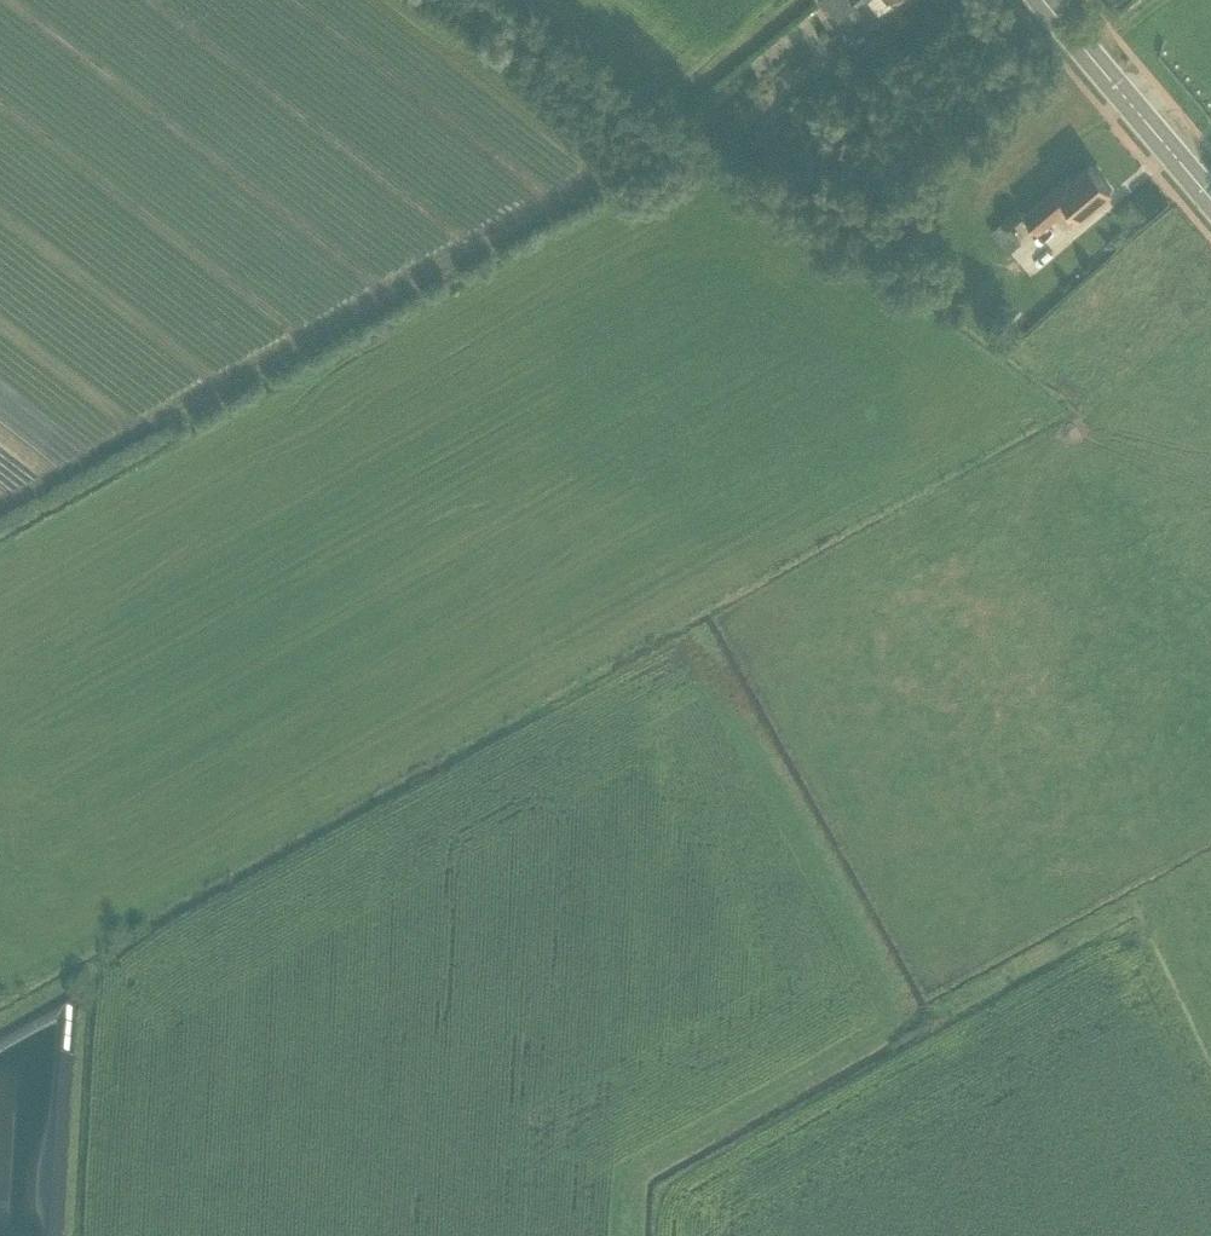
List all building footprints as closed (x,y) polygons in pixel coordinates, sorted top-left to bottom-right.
[(1079,216),(1116,187),(1091,156),(1025,210),(1041,231),(1071,206),(1079,216)] [(1018,215),(998,232),(1010,247),(1030,230),(1018,215)]
